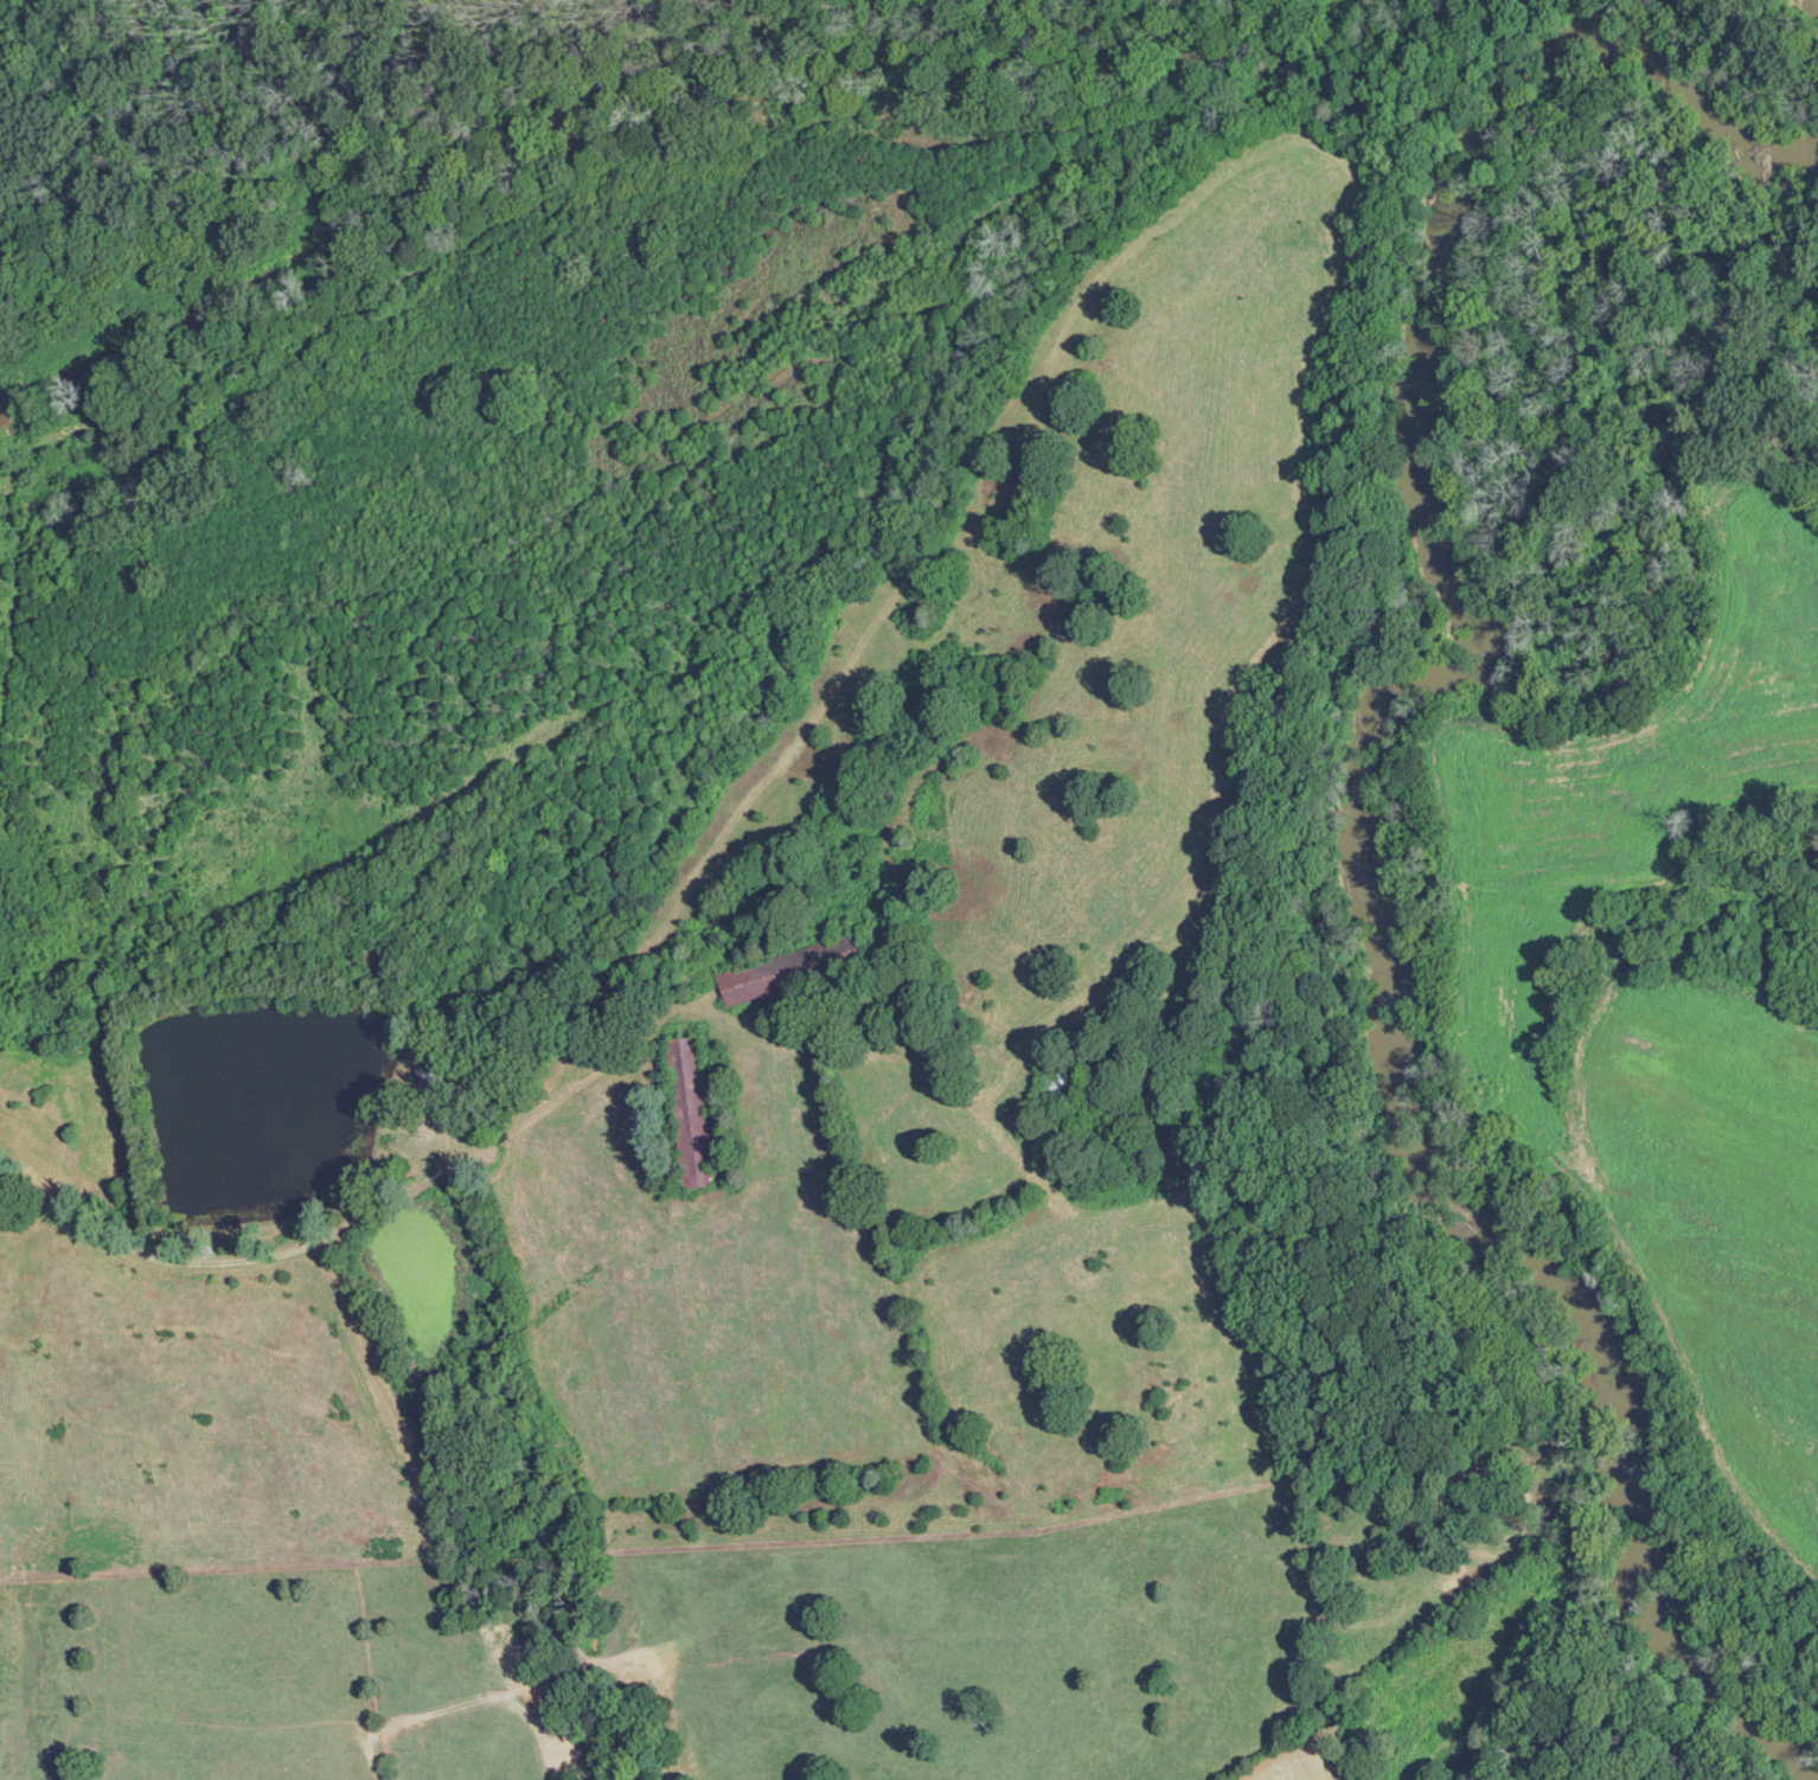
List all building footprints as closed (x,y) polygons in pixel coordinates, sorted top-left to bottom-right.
[(798,989),(790,957),(718,975),(726,1007),(798,989)] [(1087,1059),(1064,1048),(1041,1094),(1064,1105),(1087,1059)]
